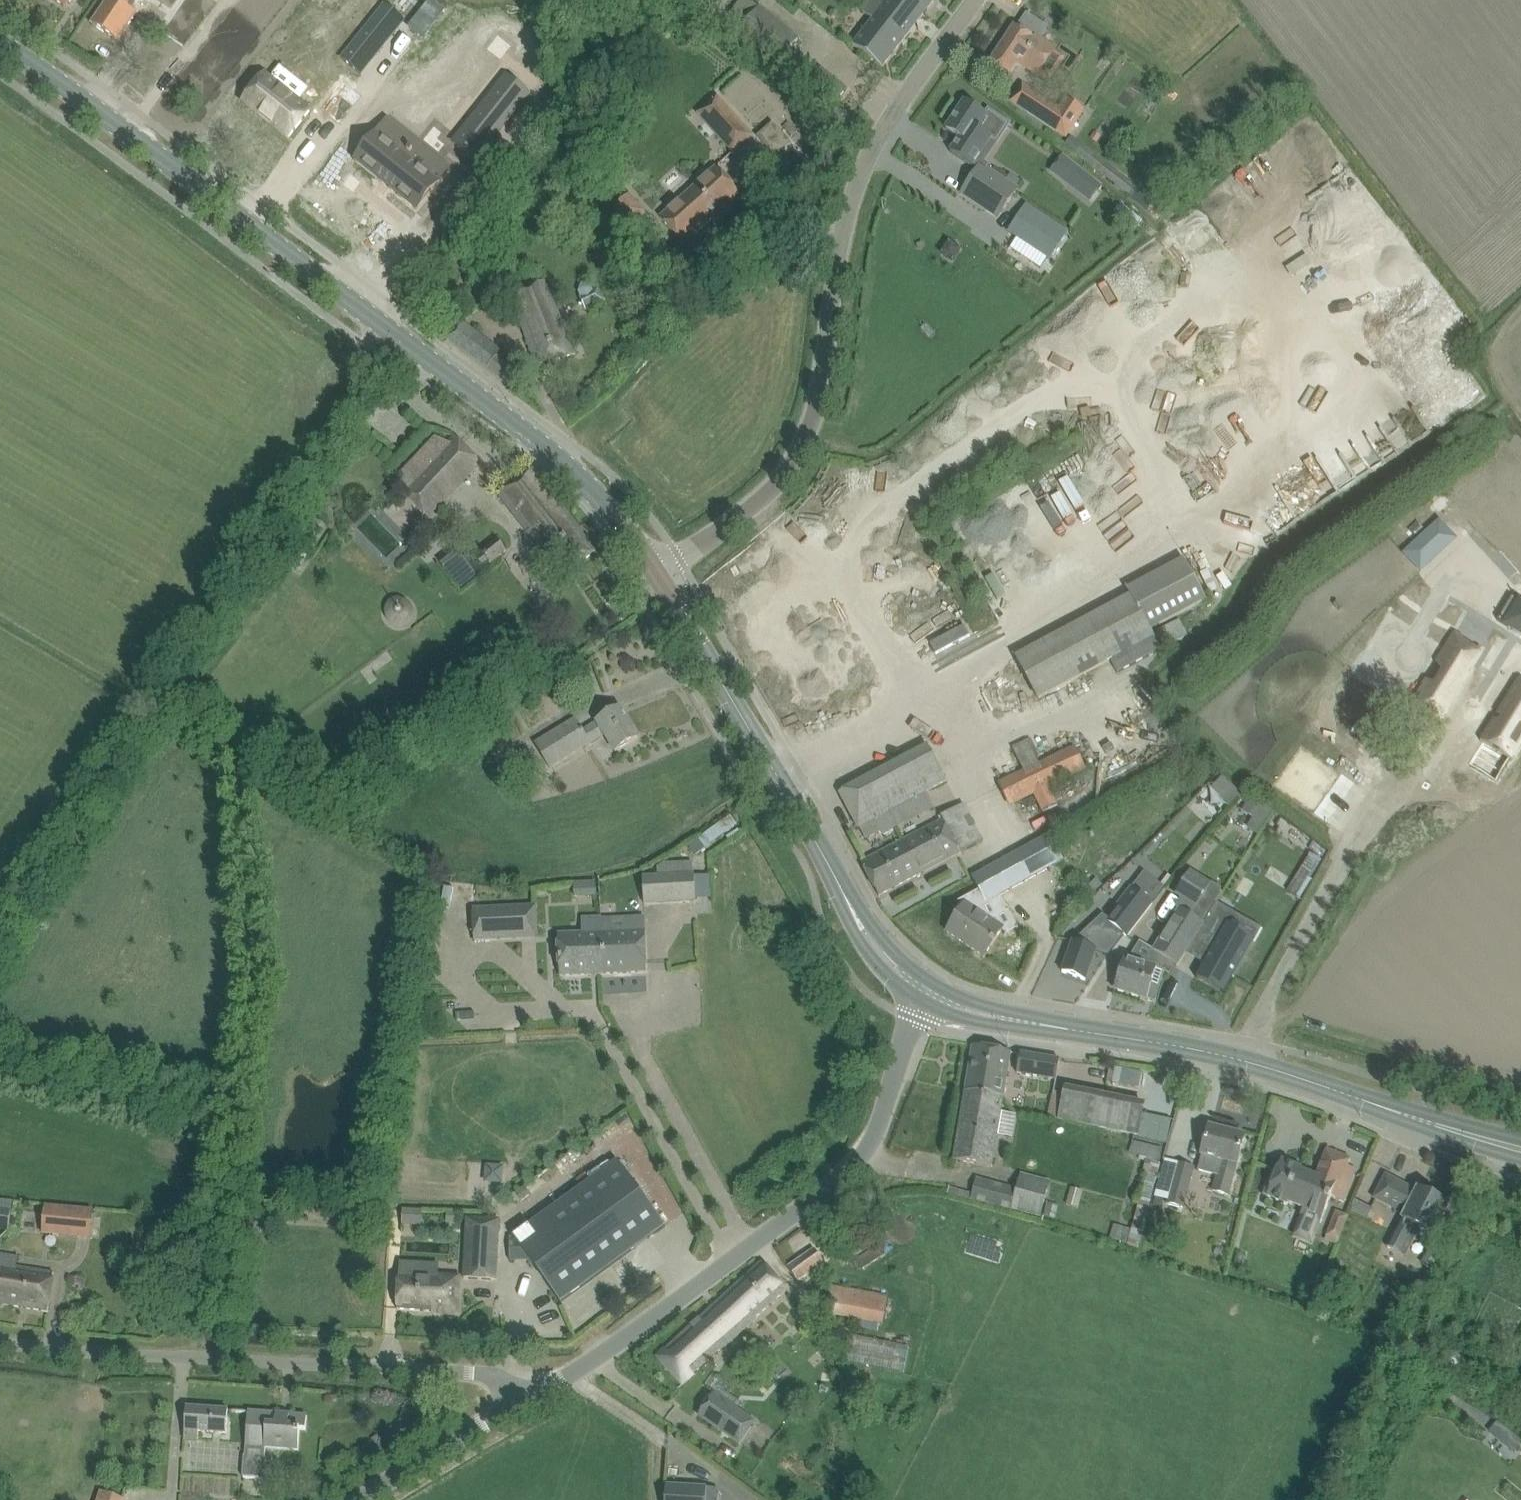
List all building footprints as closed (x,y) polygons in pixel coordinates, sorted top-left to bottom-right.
[(118,41),(136,14),(129,9),(135,0),(109,0),(92,24),(118,41)] [(779,62),(798,38),(753,0),(739,0),(725,16),(779,62)] [(866,56),(882,68),(927,9),(916,0),(866,0),(860,8),(874,19),(853,46),(866,56)] [(927,9),(935,0),(916,0),(927,9)] [(383,8),(340,61),(358,77),(402,23),(383,8)] [(196,9),(175,38),(219,71),(233,52),(220,43),(228,32),(196,9)] [(432,24),(420,14),(410,27),(422,37),(432,24)] [(1014,26),(991,61),(1010,74),(1018,63),(1037,76),(1057,46),(1040,35),(1046,26),(1028,14),(1018,29),(1014,26)] [(518,67),(466,133),(490,151),(542,86),(518,67)] [(265,75),(244,101),(289,137),(310,111),(265,75)] [(340,80),(318,109),(336,124),(359,95),(340,80)] [(1037,94),(1026,111),(1066,138),(1083,111),(1067,100),(1060,110),(1037,94)] [(699,112),(734,151),(752,135),(717,96),(699,112)] [(946,129),(948,131),(959,139),(954,146),(954,147),(950,152),(972,167),(991,139),(994,141),(1006,123),(987,110),(985,114),(965,101),(959,110),(946,129)] [(355,158),(354,160),(382,182),(383,181),(389,186),(389,187),(417,210),(430,194),(429,193),(438,182),(449,168),(435,158),(435,159),(437,160),(427,173),(407,157),(418,144),(387,120),(356,158),(355,158)] [(762,138),(775,145),(783,128),(769,122),(762,138)] [(1094,131),(1090,136),(1096,141),(1100,135),(1094,131)] [(1210,136),(1196,147),(1203,156),(1217,145),(1210,136)] [(981,164),(961,193),(978,204),(998,217),(1018,187),(982,162),(981,164)] [(1082,170),(1075,165),(1063,182),(1069,187),(1089,202),(1102,186),(1088,175),(1082,170)] [(660,217),(684,244),(740,193),(716,167),(660,217)] [(645,210),(629,193),(614,207),(629,224),(645,210)] [(1068,232),(1026,205),(1008,231),(1050,259),(1068,232)] [(949,241),(942,253),(953,260),(960,249),(949,241)] [(510,292),(531,351),(536,366),(574,351),(567,332),(545,280),(510,292)] [(593,291),(590,285),(582,283),(577,291),(586,309),(605,300),(599,288),(593,291)] [(446,338),(512,387),(522,374),(496,355),(483,337),(460,320),(446,338)] [(402,489),(427,515),(481,463),(455,436),(440,450),(402,489)] [(499,495),(563,576),(596,552),(535,469),(499,495)] [(480,550),(493,563),(506,550),(492,537),(480,550)] [(440,563),(458,587),(475,574),(457,550),(440,563)] [(1014,655),(1038,699),(1111,660),(1118,672),(1187,634),(1179,619),(1153,633),(1151,629),(1206,599),(1183,556),(1126,587),(1129,593),(1014,655)] [(1497,620),(1520,635),(1520,602),(1512,596),(1497,620)] [(1438,661),(1437,662),(1448,681),(1457,687),(1457,686),(1479,650),(1481,650),(1482,649),(1455,633),(1454,634),(1455,635),(1439,661),(1438,661)] [(1426,680),(1411,704),(1438,720),(1439,719),(1437,717),(1450,696),(1451,696),(1451,695),(1427,680),(1426,680)] [(1481,740),(1512,759),(1513,757),(1511,756),(1520,740),(1520,700),(1512,694),(1499,715),(1505,718),(1501,724),(1496,720),(1484,740),(1482,739),(1481,740)] [(576,717),(534,742),(550,768),(605,734),(615,751),(638,737),(620,707),(583,730),(576,717)] [(388,726),(397,739),(407,732),(398,719),(388,726)] [(1058,804),(1050,785),(1085,768),(1074,744),(1036,761),(1026,740),(1012,747),(1022,769),(997,781),(1009,805),(1033,793),(1042,811),(1058,804)] [(1276,785),(1323,811),(1347,767),(1301,741),(1276,785)] [(860,827),(866,838),(911,814),(905,803),(947,781),(928,746),(839,792),(858,828),(860,827)] [(1222,777),(1211,788),(1229,805),(1240,794),(1222,777)] [(1260,833),(1274,808),(1262,801),(1248,827),(1260,833)] [(943,820),(903,840),(921,874),(962,852),(961,850),(983,839),(964,802),(940,814),(943,820)] [(705,833),(712,842),(737,825),(731,815),(705,833)] [(964,905),(947,931),(985,956),(1005,925),(999,915),(1003,913),(994,898),(1063,860),(1054,843),(1049,835),(972,878),(979,890),(958,901),(964,905)] [(921,874),(903,840),(862,862),(879,895),(921,874)] [(643,876),(644,903),(696,900),(695,874),(692,874),(692,860),(663,861),(657,866),(658,876),(643,876)] [(1300,868),(1287,889),(1298,896),(1311,875),(1300,868)] [(1096,878),(1087,887),(1093,893),(1102,884),(1096,878)] [(1069,953),(1062,972),(1085,979),(1095,951),(1102,953),(1108,955),(1124,933),(1128,936),(1140,921),(1154,904),(1151,902),(1164,886),(1154,879),(1141,894),(1134,888),(1108,921),(1102,916),(1073,942),(1072,942),(1069,953)] [(473,906),(474,939),(537,936),(536,903),(473,906)] [(1204,923),(1185,954),(1203,965),(1196,977),(1223,993),(1254,940),(1227,924),(1233,914),(1215,904),(1204,923)] [(1120,970),(1114,989),(1155,1002),(1161,983),(1162,979),(1165,972),(1170,974),(1176,964),(1178,965),(1185,954),(1204,923),(1179,909),(1154,950),(1154,951),(1146,963),(1125,957),(1120,970)] [(638,917),(601,920),(604,973),(647,971),(646,931),(639,931),(638,917)] [(604,973),(601,920),(581,922),(582,933),(559,935),(561,975),(604,973)] [(973,1045),(965,1090),(1003,1098),(1011,1051),(973,1045)] [(1057,1080),(1060,1060),(1020,1053),(1017,1073),(1057,1080)] [(1003,1098),(965,1090),(954,1160),(992,1167),(997,1135),(1012,1138),(1016,1115),(1001,1112),(1003,1098)] [(1144,1109),(1065,1093),(1060,1119),(1138,1135),(1144,1109)] [(1204,1154),(1200,1170),(1219,1174),(1214,1191),(1229,1195),(1237,1163),(1244,1135),(1209,1126),(1202,1154),(1204,1154)] [(1139,1158),(1145,1160),(1142,1173),(1146,1174),(1131,1228),(1113,1223),(1110,1236),(1127,1241),(1126,1244),(1139,1247),(1160,1162),(1155,1161),(1156,1159),(1158,1159),(1161,1147),(1133,1140),(1129,1152),(1140,1155),(1139,1158)] [(1347,1165),(1350,1158),(1327,1149),(1316,1175),(1301,1170),(1302,1167),(1282,1159),(1278,1168),(1275,1167),(1264,1195),(1288,1204),(1288,1202),(1303,1208),(1301,1214),(1321,1222),(1331,1196),(1344,1201),(1356,1169),(1347,1165)] [(513,1237),(561,1302),(665,1225),(618,1161),(513,1237)] [(1187,1192),(1193,1167),(1178,1163),(1171,1187),(1167,1203),(1182,1208),(1187,1192)] [(1013,1208),(1040,1216),(1050,1180),(1020,1171),(1016,1187),(977,1177),(973,1192),(949,1186),(947,1192),(1013,1209),(1013,1208)] [(1434,1235),(1449,1205),(1417,1188),(1416,1190),(1386,1175),(1374,1198),(1397,1210),(1400,1204),(1407,1208),(1387,1247),(1401,1254),(1416,1226),(1419,1227),(1420,1234),(1428,1238),(1434,1235)] [(525,1187),(515,1194),(521,1202),(531,1195),(525,1187)] [(1066,1204),(1079,1208),(1083,1190),(1071,1187),(1066,1204)] [(1044,1216),(1055,1219),(1059,1205),(1047,1202),(1044,1216)] [(95,1212),(83,1210),(48,1207),(46,1233),(80,1237),(92,1238),(95,1212)] [(264,1208),(264,1216),(278,1216),(278,1208),(264,1208)] [(8,1229),(10,1210),(0,1209),(0,1228),(8,1229)] [(1335,1211),(1326,1235),(1339,1241),(1349,1216),(1335,1211)] [(249,1217),(246,1228),(257,1231),(260,1220),(249,1217)] [(496,1280),(499,1220),(467,1218),(464,1278),(496,1280)] [(845,1243),(854,1256),(871,1244),(863,1232),(845,1243)] [(1432,1245),(1422,1263),(1436,1272),(1447,1254),(1432,1245)] [(788,1267),(798,1281),(824,1263),(815,1249),(788,1267)] [(658,1356),(683,1384),(786,1290),(762,1262),(658,1356)] [(54,1272),(0,1263),(0,1304),(48,1312),(54,1272)] [(457,1314),(459,1276),(434,1275),(434,1277),(399,1275),(397,1309),(433,1311),(432,1313),(457,1314)] [(826,1310),(884,1321),(889,1298),(830,1287),(826,1310)] [(856,1362),(906,1371),(911,1344),(861,1335),(856,1362)] [(754,1421),(714,1393),(699,1414),(739,1442),(754,1421)] [(186,1407),(184,1438),(198,1439),(199,1431),(227,1433),(228,1410),(186,1407)] [(244,1475),(264,1476),(266,1447),(298,1449),(300,1429),(306,1429),(307,1415),(248,1411),(244,1475)] [(1489,1431),(1514,1451),(1520,1443),(1520,1441),(1497,1422),(1489,1431)] [(718,1488),(666,1485),(665,1499),(717,1499),(718,1488)] [(1509,1499),(1520,1499),(1520,1485),(1509,1499)] [(122,1498),(100,1490),(96,1499),(122,1499),(122,1498)]
